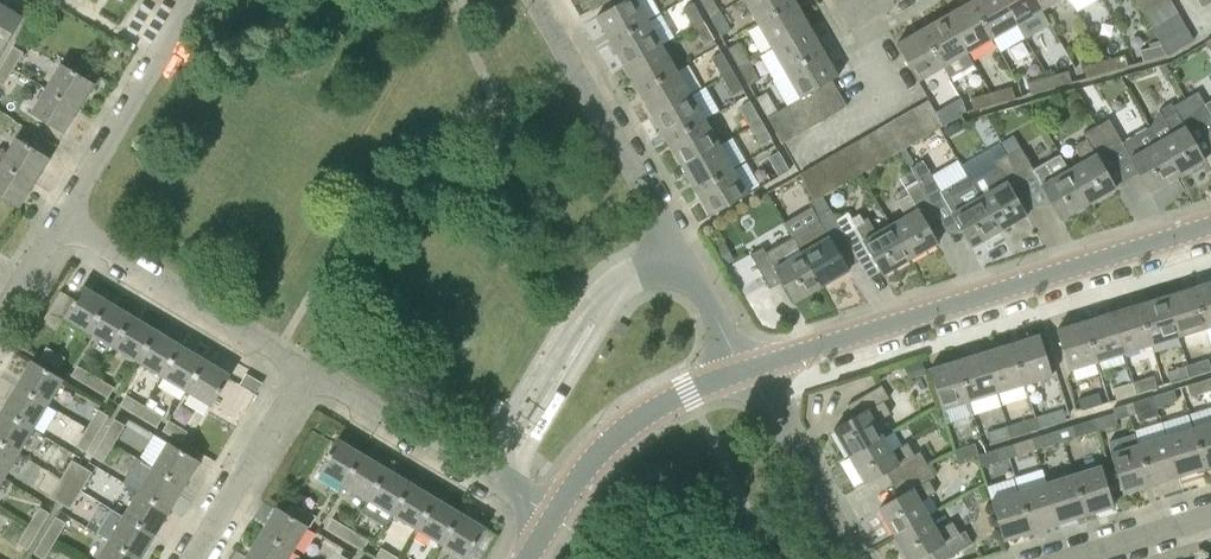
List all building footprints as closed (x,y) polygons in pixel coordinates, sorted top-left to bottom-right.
[(593,10),(611,0),(588,0),(593,10)] [(648,20),(637,0),(625,0),(596,17),(611,41),(648,20)] [(721,12),(714,0),(701,0),(711,18),(721,12)] [(795,1),(795,0),(745,0),(758,23),(795,1)] [(1017,24),(1002,0),(972,0),(971,1),(993,38),(1017,24)] [(1041,10),(1035,0),(1002,0),(1017,24),(1041,10)] [(1059,0),(1035,0),(1041,10),(1059,0)] [(1146,17),(1172,2),(1171,0),(1145,0),(1138,4),(1146,17)] [(771,46),(772,48),(810,26),(795,1),(758,23),(766,36),(762,38),(768,48),(771,46)] [(967,53),(993,38),(971,1),(946,15),(967,53)] [(1146,17),(1153,29),(1179,14),(1172,2),(1146,17)] [(2,50),(23,17),(0,3),(0,49),(2,50)] [(694,27),(705,21),(694,3),(684,8),(694,27)] [(721,36),(732,30),(721,12),(711,18),(721,36)] [(1153,29),(1160,42),(1187,27),(1179,14),(1153,29)] [(973,63),(967,53),(946,15),(922,29),(948,73),(951,75),(973,63)] [(625,66),(663,45),(648,20),(611,41),(625,66)] [(705,46),(715,40),(705,21),(694,27),(705,46)] [(787,73),(824,51),(810,26),(772,48),(787,73)] [(1162,44),(1167,55),(1194,40),(1187,27),(1160,42),(1162,44)] [(936,80),(948,73),(922,29),(896,44),(919,81),(932,73),(936,80)] [(739,67),(750,61),(739,42),(729,48),(739,67)] [(1144,62),(1167,55),(1162,44),(1141,50),(1144,62)] [(639,91),(677,69),(663,45),(625,66),(639,91)] [(4,63),(14,69),(24,52),(14,46),(4,63)] [(832,80),(838,76),(824,51),(787,73),(801,98),(807,94),(820,87),(832,80)] [(723,77),(733,71),(722,52),(712,58),(723,77)] [(1108,72),(1129,66),(1125,54),(1104,60),(1108,72)] [(1087,78),(1108,72),(1104,60),(1084,66),(1087,78)] [(750,85),(760,79),(750,61),(739,67),(750,85)] [(4,85),(14,69),(4,63),(0,69),(0,83),(4,85)] [(47,87),(80,107),(95,83),(61,63),(47,87)] [(653,116),(691,94),(677,69),(639,91),(653,116)] [(1053,88),(1072,82),(1069,70),(1050,76),(1053,88)] [(733,95),(743,89),(733,71),(723,77),(733,95)] [(1031,94),(1053,88),(1050,76),(1027,82),(1031,94)] [(835,112),(847,106),(832,80),(820,87),(835,112)] [(1193,81),(1182,87),(1188,97),(1186,99),(1201,124),(1210,118),(1210,113),(1193,81)] [(996,104),(1016,98),(1012,86),(993,92),(996,104)] [(47,87),(31,113),(65,133),(80,107),(47,87)] [(822,120),(835,112),(820,87),(807,94),(822,120)] [(778,111),(767,92),(757,98),(768,117),(778,111)] [(974,110),(996,104),(993,92),(970,98),(974,110)] [(668,141),(706,119),(691,94),(653,116),(668,141)] [(809,127),(822,120),(807,94),(801,98),(794,102),(809,127)] [(1158,141),(1178,176),(1205,161),(1188,131),(1201,124),(1186,99),(1173,106),(1171,103),(1160,109),(1152,125),(1150,126),(1158,140),(1158,141)] [(932,132),(944,126),(938,116),(929,100),(917,107),(932,132)] [(751,126),(761,121),(750,101),(740,107),(751,126)] [(796,135),(809,127),(794,102),(781,109),(796,135)] [(938,116),(944,126),(962,115),(956,105),(938,116)] [(919,140),(932,132),(917,107),(904,114),(919,140)] [(783,143),(796,135),(781,109),(778,111),(768,117),(783,143)] [(906,147),(919,140),(904,114),(892,121),(906,147)] [(682,166),(720,144),(706,119),(668,141),(682,166)] [(1151,192),(1178,176),(1158,141),(1143,149),(1135,135),(1123,142),(1109,119),(1097,126),(1111,152),(1124,145),(1151,192)] [(762,144),(772,139),(761,121),(751,126),(762,144)] [(894,154),(906,147),(892,121),(878,129),(894,154)] [(1060,154),(1089,204),(1116,188),(1099,159),(1111,152),(1097,126),(1083,133),(1087,139),(1075,146),(1083,160),(1070,168),(1061,153),(1060,154)] [(881,162),(894,154),(878,129),(866,136),(881,162)] [(1062,219),(1089,204),(1060,154),(1034,169),(1015,135),(1002,142),(1008,152),(1007,153),(1023,180),(1035,173),(1062,219)] [(868,169),(881,162),(866,136),(853,143),(868,169)] [(2,162),(35,182),(50,158),(16,137),(2,162)] [(855,177),(868,169),(853,143),(840,151),(855,177)] [(696,191),(734,169),(720,144),(682,166),(696,191)] [(779,176),(789,170),(779,151),(769,157),(779,176)] [(842,184),(855,177),(840,151),(827,158),(842,184)] [(979,196),(1000,231),(1027,216),(1010,187),(1023,180),(1007,153),(995,160),(999,166),(986,173),(994,187),(979,196)] [(830,191),(842,184),(827,158),(814,166),(830,191)] [(0,164),(0,196),(20,208),(35,182),(2,162),(0,164)] [(815,200),(822,196),(824,195),(830,191),(814,166),(800,174),(815,200)] [(711,216),(748,194),(734,169),(696,191),(711,216)] [(973,247),(1000,231),(979,196),(964,204),(956,190),(944,197),(931,174),(919,181),(933,207),(946,200),(973,247)] [(892,223),(912,258),(938,243),(921,214),(933,207),(919,181),(895,196),(906,215),(892,223)] [(912,258),(892,223),(876,232),(868,218),(865,219),(861,213),(853,217),(843,200),(831,207),(824,195),(822,196),(844,234),(857,227),(884,274),(912,258)] [(793,237),(822,286),(849,271),(832,241),(844,234),(822,196),(815,200),(810,202),(820,222),(809,229),(817,243),(803,251),(795,236),(793,237)] [(794,302),(822,286),(793,237),(767,252),(764,247),(751,254),(765,280),(778,273),(794,302)] [(723,257),(731,253),(725,243),(718,247),(723,257)] [(1210,326),(1210,282),(1194,287),(1207,327),(1210,326)] [(64,317),(89,332),(108,300),(83,285),(64,317)] [(1179,336),(1207,327),(1194,287),(1167,295),(1179,336)] [(1152,344),(1179,336),(1167,295),(1139,304),(1152,344)] [(89,332),(113,347),(133,315),(108,300),(89,332)] [(1124,353),(1152,344),(1139,304),(1112,312),(1124,353)] [(1097,361),(1124,353),(1112,312),(1084,321),(1097,361)] [(113,347),(138,362),(157,330),(133,315),(113,347)] [(1069,370),(1097,361),(1084,321),(1057,329),(1069,370)] [(138,362),(162,377),(182,345),(157,330),(138,362)] [(1025,383),(1053,375),(1040,334),(1012,343),(1025,383)] [(997,392),(1025,383),(1012,343),(985,352),(997,392)] [(162,377),(187,392),(206,360),(182,345),(162,377)] [(59,368),(65,358),(46,347),(40,357),(59,368)] [(970,401),(997,392),(985,352),(957,360),(970,401)] [(1210,371),(1210,367),(1208,359),(1189,365),(1192,376),(1210,371)] [(17,385),(49,404),(63,379),(31,360),(17,385)] [(206,360),(187,392),(212,406),(231,374),(206,360)] [(942,409),(970,401),(957,360),(929,369),(942,409)] [(1165,385),(1192,376),(1189,365),(1161,374),(1165,385)] [(90,387),(96,377),(78,366),(72,376),(90,387)] [(256,393),(262,383),(246,374),(240,385),(256,393)] [(1137,393),(1157,387),(1154,376),(1134,382),(1137,393)] [(108,398),(114,387),(96,377),(90,387),(108,398)] [(1210,390),(1210,385),(1209,378),(1188,385),(1191,396),(1210,390)] [(1117,399),(1137,393),(1134,382),(1113,388),(1117,399)] [(2,409),(34,428),(49,404),(17,385),(2,409)] [(850,457),(885,436),(876,421),(890,413),(883,401),(889,398),(882,386),(856,400),(863,413),(834,429),(850,457)] [(1157,407),(1178,401),(1174,389),(1154,395),(1157,407)] [(1082,410),(1102,404),(1099,393),(1078,399),(1082,410)] [(139,416),(145,406),(126,395),(120,405),(139,416)] [(1131,415),(1157,407),(1154,395),(1113,408),(1114,413),(1128,408),(1131,415)] [(157,427),(163,417),(145,406),(139,416),(157,427)] [(1118,424),(1117,420),(1131,415),(1128,408),(1114,413),(1094,419),(1097,430),(1118,424)] [(19,453),(34,428),(2,409),(0,412),(0,442),(19,453)] [(88,428),(98,434),(109,415),(99,409),(88,428)] [(1046,426),(1066,420),(1063,409),(1043,415),(1046,426)] [(104,437),(114,443),(125,425),(115,419),(104,437)] [(1064,441),(1097,430),(1094,419),(1060,429),(1064,441)] [(1011,437),(1032,431),(1028,420),(1008,426),(1011,437)] [(163,431),(182,442),(188,431),(169,421),(163,431)] [(1210,466),(1210,422),(1193,427),(1205,468),(1210,466)] [(991,444),(1011,437),(1008,426),(987,432),(991,444)] [(1178,477),(1205,468),(1193,427),(1165,436),(1178,477)] [(77,446),(87,452),(98,434),(88,428),(77,446)] [(1036,449),(1064,441),(1060,429),(1032,438),(1036,449)] [(902,479),(928,465),(920,452),(914,455),(907,443),(893,451),(885,436),(850,457),(865,484),(895,467),(902,479)] [(1151,485),(1178,477),(1165,436),(1138,445),(1151,485)] [(93,455),(103,461),(114,443),(104,437),(93,455)] [(319,470),(343,485),(363,453),(338,438),(319,470)] [(1017,455),(1036,449),(1032,438),(1013,444),(1017,455)] [(153,466),(185,485),(200,461),(168,441),(153,466)] [(4,478),(19,453),(0,442),(0,475),(4,478)] [(975,443),(955,450),(958,461),(978,455),(979,455),(975,443)] [(1123,494),(1151,485),(1138,445),(1111,453),(1123,494)] [(998,449),(979,455),(978,455),(981,466),(1001,460),(998,449)] [(343,485),(368,500),(387,468),(363,453),(343,485)] [(74,485),(85,467),(74,461),(64,479),(74,485)] [(895,535),(930,515),(921,500),(935,492),(928,480),(935,477),(928,465),(902,479),(909,491),(879,508),(895,535)] [(1074,474),(1087,515),(1114,506),(1102,465),(1074,474)] [(138,491),(170,510),(185,485),(153,466),(138,491)] [(74,485),(84,490),(94,473),(85,467),(74,485)] [(388,522),(393,515),(412,483),(387,468),(368,500),(364,507),(388,522)] [(1059,523),(1087,515),(1074,474),(1046,483),(1059,523)] [(63,502),(74,485),(64,479),(54,496),(63,502)] [(393,515),(417,530),(437,497),(412,483),(393,515)] [(1031,532),(1059,523),(1046,483),(1019,491),(1031,532)] [(84,490),(74,485),(63,502),(74,509),(84,490)] [(123,515),(155,535),(170,510),(138,491),(123,515)] [(1004,540),(1031,532),(1019,491),(991,500),(1004,540)] [(417,530),(442,544),(461,512),(437,497),(417,530)] [(295,515),(313,527),(320,517),(301,505),(295,515)] [(262,531),(294,550),(309,526),(277,506),(262,531)] [(29,525),(39,531),(50,513),(40,507),(29,525)] [(140,558),(141,558),(155,535),(123,515),(113,509),(98,534),(109,540),(140,558)] [(466,558),(467,558),(486,527),(461,512),(442,544),(466,558)] [(973,543),(965,531),(959,534),(952,522),(938,530),(930,515),(895,535),(909,558),(916,558),(940,546),(947,558),(973,543)] [(45,535),(55,541),(66,523),(56,517),(45,535)] [(345,539),(351,529),(333,518),(327,528),(345,539)] [(18,544),(28,550),(39,531),(29,525),(18,544)] [(363,550),(369,540),(351,529),(345,539),(363,550)] [(253,558),(289,558),(294,550),(262,531),(247,555),(253,558)] [(44,558),(45,558),(55,541),(45,535),(34,553),(44,558)] [(109,540),(97,558),(140,558),(109,540)] [(400,558),(381,548),(376,557),(378,558),(400,558)]
